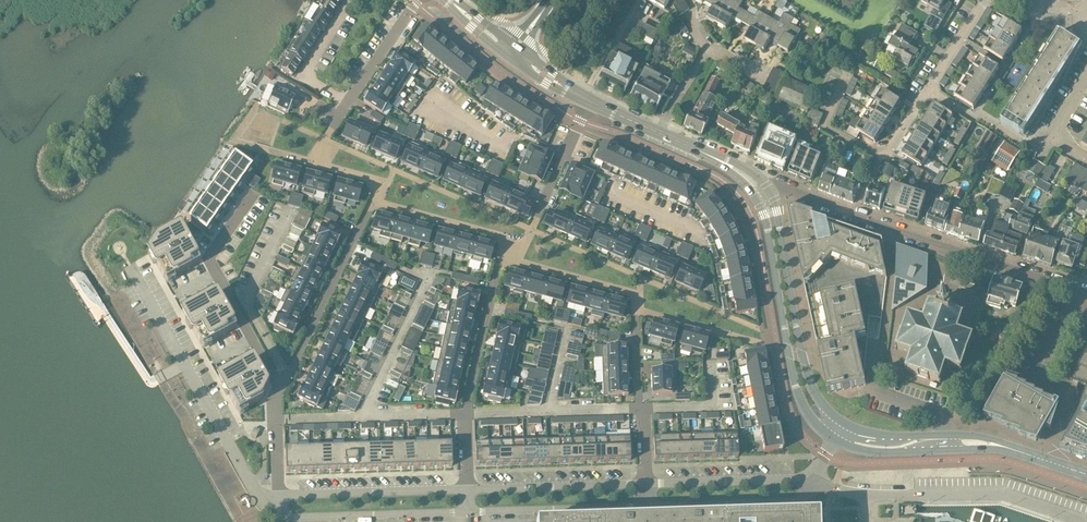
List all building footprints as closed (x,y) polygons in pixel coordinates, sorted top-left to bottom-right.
[(318,9),(329,16),(339,0),(324,0),(318,9)] [(669,13),(670,11),(665,9),(670,0),(647,0),(669,13)] [(679,16),(690,9),(684,0),(675,0),(672,4),(679,16)] [(716,24),(729,0),(704,0),(703,1),(704,1),(712,6),(706,18),(716,24)] [(716,24),(726,29),(732,17),(741,23),(747,13),(739,8),(743,2),(739,0),(729,0),(716,24)] [(930,15),(942,22),(950,8),(943,4),(945,0),(921,0),(920,1),(933,9),(930,15)] [(795,18),(798,11),(793,8),(790,15),(795,18)] [(988,8),(983,15),(980,20),(985,23),(988,18),(992,10),(988,8)] [(318,9),(309,24),(320,31),(329,16),(318,9)] [(744,39),(754,45),(770,17),(758,11),(755,17),(747,13),(741,23),(751,28),(744,39)] [(780,44),(779,44),(778,47),(788,52),(800,30),(791,25),(794,19),(784,13),(779,23),(775,29),(785,35),(780,44)] [(770,17),(754,45),(764,50),(770,39),(779,44),(780,44),(785,35),(775,29),(779,23),(770,17)] [(980,20),(975,27),(980,30),(985,23),(980,20)] [(997,31),(1015,42),(1022,32),(1003,20),(997,31)] [(670,25),(667,29),(667,32),(670,36),(675,36),(678,32),(678,28),(681,24),(677,21),(674,25),(670,25)] [(309,24),(300,39),(311,46),(320,31),(309,24)] [(894,39),(893,38),(888,46),(897,51),(893,59),(908,67),(913,60),(914,60),(918,53),(911,49),(910,47),(918,34),(902,25),(894,39)] [(420,50),(434,33),(425,26),(411,43),(420,50)] [(974,30),(969,37),(974,40),(978,33),(974,30)] [(990,40),(1009,52),(1015,42),(997,31),(990,40)] [(1058,32),(1003,120),(1001,122),(1024,136),(1063,76),(1062,78),(1064,79),(1083,48),(1081,46),(1079,45),(1061,34),(1058,32)] [(430,55),(442,40),(434,33),(420,50),(420,51),(422,49),(430,55)] [(819,44),(809,38),(804,47),(814,52),(819,44)] [(300,39),(291,54),(302,61),(311,46),(300,39)] [(661,54),(664,52),(664,47),(662,44),(662,39),(657,39),(657,44),(654,47),(654,51),(652,53),(654,56),(657,54),(661,54)] [(439,62),(451,47),(442,40),(430,55),(439,62)] [(984,50),(1003,62),(1009,52),(990,40),(984,50)] [(610,54),(597,81),(623,95),(630,79),(642,57),(635,53),(636,52),(635,51),(635,50),(634,49),(632,48),(631,47),(628,46),(627,45),(625,45),(624,46),(623,47),(616,44),(610,54)] [(448,69),(460,54),(451,47),(439,62),(448,69)] [(963,47),(958,54),(963,57),(968,50),(963,47)] [(390,62),(412,77),(409,74),(415,65),(397,52),(390,62)] [(292,76),(302,61),(291,54),(281,69),(292,76)] [(452,82),(469,61),(460,54),(448,69),(453,74),(448,79),(452,82)] [(957,57),(952,65),(956,68),(961,60),(957,57)] [(974,67),(992,79),(998,69),(979,57),(973,67),(974,67)] [(886,63),(879,59),(874,68),(881,72),(886,63)] [(452,82),(455,85),(460,79),(465,84),(478,68),(469,61),(452,82)] [(384,73),(405,87),(412,77),(390,62),(389,63),(390,64),(384,73)] [(950,67),(946,74),(950,77),(955,70),(950,67)] [(967,77),(986,89),(992,79),(974,67),(973,67),(967,77)] [(770,74),(782,80),(785,74),(773,68),(770,74)] [(896,80),(899,75),(887,68),(884,74),(896,80)] [(271,81),(276,74),(269,69),(264,76),(271,81)] [(644,70),(629,98),(655,111),(662,96),(670,100),(677,88),(668,84),(667,86),(658,82),(660,78),(644,70)] [(378,83),(398,97),(405,87),(384,73),(378,83)] [(768,79),(779,85),(782,80),(770,74),(768,79)] [(863,79),(867,81),(868,79),(873,82),(875,79),(867,74),(863,79)] [(944,77),(939,84),(944,87),(949,80),(944,77)] [(960,87),(979,99),(986,89),(967,77),(960,87)] [(704,94),(692,114),(706,122),(708,119),(710,121),(710,120),(708,119),(719,101),(711,97),(720,82),(713,78),(704,94)] [(784,78),(775,98),(807,112),(816,92),(784,78)] [(852,78),(849,86),(854,89),(858,80),(852,78)] [(765,85),(776,91),(779,85),(768,79),(765,85)] [(745,88),(754,94),(758,88),(748,82),(745,88)] [(370,92),(392,107),(398,97),(378,83),(371,92),(370,91),(370,92)] [(490,113),(504,90),(494,84),(484,101),(490,105),(486,111),(490,113)] [(773,97),(776,91),(765,85),(762,90),(759,88),(758,88),(773,97)] [(849,86),(845,94),(850,97),(854,89),(849,86)] [(894,96),(897,91),(889,86),(886,91),(894,96)] [(973,109),(979,99),(960,87),(954,97),(973,109)] [(287,116),(295,98),(274,89),(266,107),(287,116)] [(503,112),(514,95),(504,90),(490,113),(494,115),(498,109),(503,112)] [(875,101),(894,113),(900,102),(881,91),(875,101)] [(363,102),(382,114),(388,105),(392,107),(370,92),(363,102)] [(513,118),(523,101),(514,95),(503,112),(513,118)] [(843,99),(839,107),(845,110),(848,102),(843,99)] [(522,124),(533,107),(523,101),(513,118),(522,124)] [(868,111),(887,123),(894,113),(875,101),(868,111)] [(927,115),(947,127),(953,117),(933,105),(927,115)] [(532,130),(542,113),(533,107),(522,124),(532,130)] [(839,107),(835,116),(841,118),(845,110),(839,107)] [(810,109),(807,115),(820,121),(823,114),(810,109)] [(369,117),(375,120),(380,124),(384,118),(373,111),(369,117)] [(876,130),(881,133),(887,123),(868,111),(862,121),(863,121),(876,130)] [(542,113),(532,130),(542,136),(552,119),(542,113)] [(709,122),(710,121),(708,119),(706,122),(692,114),(685,127),(702,135),(709,122)] [(735,135),(739,130),(741,125),(723,115),(717,124),(735,135)] [(804,121),(817,127),(820,121),(807,115),(804,121)] [(921,125),(940,137),(947,127),(927,115),(921,125)] [(856,131),(875,143),(881,133),(876,130),(863,121),(862,121),(856,131)] [(349,122),(343,138),(355,143),(355,144),(359,145),(364,147),(371,132),(349,122)] [(402,136),(408,139),(413,127),(407,124),(402,136)] [(735,135),(731,145),(750,153),(760,129),(749,124),(746,131),(740,128),(742,125),(741,125),(739,130),(735,135)] [(915,135),(934,147),(940,137),(921,125),(915,135)] [(413,127),(408,139),(414,141),(419,129),(413,127)] [(768,127),(756,155),(754,159),(782,171),(796,139),(768,127)] [(962,127),(958,135),(963,138),(967,130),(962,127)] [(986,153),(994,136),(985,130),(976,148),(986,153)] [(400,145),(379,135),(372,150),(394,160),(400,145)] [(908,145),(928,157),(934,147),(915,135),(908,145)] [(954,143),(958,145),(963,138),(958,135),(954,143)] [(837,149),(840,142),(834,139),(831,146),(837,149)] [(444,154),(450,157),(455,145),(449,142),(444,154)] [(1005,142),(994,160),(1009,170),(1020,151),(1005,142)] [(513,143),(508,153),(512,155),(517,145),(513,143)] [(402,163),(419,170),(425,156),(419,153),(422,148),(411,144),(409,149),(408,148),(402,163)] [(604,171),(614,149),(602,144),(595,161),(602,164),(600,169),(604,171)] [(455,145),(450,157),(456,160),(461,147),(455,145)] [(921,167),(928,157),(908,145),(902,155),(921,167)] [(951,147),(946,155),(951,158),(956,150),(951,147)] [(530,148),(524,160),(545,170),(551,157),(541,153),(530,148)] [(788,172),(800,177),(811,153),(798,148),(788,172)] [(618,171),(625,154),(614,149),(604,171),(608,173),(611,168),(618,171)] [(230,151),(222,162),(244,178),(252,167),(230,151)] [(425,156),(419,170),(436,178),(442,163),(444,158),(433,153),(431,158),(425,156)] [(504,164),(508,165),(512,155),(508,153),(504,164)] [(811,153),(800,177),(811,182),(821,158),(811,153)] [(636,160),(637,159),(625,154),(618,171),(625,174),(622,179),(627,181),(636,160)] [(942,163),(947,166),(951,158),(946,155),(942,163)] [(636,160),(627,181),(631,183),(633,178),(641,181),(648,165),(648,164),(637,159),(636,160)] [(530,178),(534,180),(540,182),(545,170),(524,160),(519,173),(530,178)] [(1034,160),(1026,171),(1038,178),(1044,167),(1034,160)] [(485,173),(491,175),(497,163),(491,161),(485,173)] [(906,171),(909,166),(901,161),(898,166),(906,171)] [(222,162),(215,173),(236,188),(244,178),(222,162)] [(497,163),(491,175),(497,178),(503,166),(497,163)] [(648,165),(641,181),(647,184),(647,185),(645,189),(649,191),(650,191),(651,187),(653,184),(659,170),(659,169),(649,164),(648,164),(648,165)] [(1086,193),(1086,171),(1075,164),(1064,183),(1072,187),(1073,185),(1086,193)] [(273,180),(271,185),(283,188),(284,183),(295,186),(299,171),(276,165),(272,180),(273,180)] [(450,167),(443,182),(461,189),(469,169),(459,165),(456,170),(450,167)] [(824,173),(818,188),(818,190),(830,195),(835,181),(837,176),(839,171),(839,170),(828,165),(825,173),(824,173)] [(889,177),(893,168),(886,165),(881,174),(889,177)] [(1047,165),(1039,178),(1047,183),(1055,169),(1047,165)] [(571,166),(565,179),(586,188),(592,175),(580,170),(581,170),(571,166)] [(921,170),(913,166),(910,171),(918,176),(921,170)] [(469,169),(461,189),(478,197),(484,182),(478,179),(480,174),(469,169)] [(651,187),(650,191),(654,193),(655,190),(656,188),(664,191),(664,189),(670,175),(671,174),(659,169),(659,170),(653,184),(651,187)] [(835,181),(830,195),(852,204),(859,186),(846,180),(849,174),(839,170),(839,171),(837,176),(835,181)] [(940,171),(935,179),(941,182),(945,175),(940,171)] [(215,173),(207,183),(228,199),(236,188),(215,173)] [(307,173),(303,188),(302,194),(313,197),(315,191),(326,195),(330,179),(307,173)] [(673,200),(682,179),(671,174),(670,175),(664,191),(670,194),(668,199),(673,201),(673,200)] [(581,200),(586,188),(565,179),(560,191),(570,195),(581,200)] [(673,200),(673,201),(677,203),(677,202),(679,198),(686,201),(687,199),(693,186),(694,184),(682,179),(682,181),(676,194),(673,200)] [(935,179),(931,187),(936,190),(941,182),(935,179)] [(1051,186),(1039,179),(1034,187),(1047,194),(1051,186)] [(338,182),(334,197),(335,197),(333,202),(344,205),(346,200),(357,203),(361,188),(357,187),(357,186),(338,182)] [(603,182),(599,192),(603,194),(607,184),(603,182)] [(207,183),(199,194),(221,209),(228,199),(207,183)] [(485,200),(503,207),(509,192),(508,192),(510,189),(501,185),(499,188),(492,185),(485,200)] [(892,185),(883,210),(895,214),(903,189),(892,185)] [(870,187),(866,200),(864,204),(879,209),(885,192),(870,187)] [(903,189),(895,214),(906,218),(915,193),(903,189)] [(957,189),(954,197),(961,200),(964,192),(957,189)] [(509,192),(503,207),(526,218),(532,203),(519,197),(520,194),(511,191),(510,193),(509,192)] [(594,203),(598,204),(603,194),(599,192),(594,203)] [(709,193),(696,203),(694,205),(701,214),(708,209),(717,202),(711,194),(710,192),(709,193)] [(291,193),(287,205),(294,207),(297,194),(291,193)] [(915,193),(906,218),(918,222),(926,196),(915,193)] [(199,194),(193,204),(215,218),(221,209),(199,194)] [(297,194),(294,207),(300,209),(303,196),(297,194)] [(1073,206),(1079,210),(1084,202),(1078,198),(1073,206)] [(699,223),(702,226),(710,220),(720,214),(724,211),(717,202),(708,209),(701,214),(703,216),(705,219),(699,223)] [(931,211),(925,225),(943,232),(948,218),(945,217),(946,215),(947,216),(949,209),(936,203),(934,210),(934,212),(931,211)] [(193,204),(184,216),(207,231),(215,218),(193,204)] [(597,207),(592,219),(598,222),(603,210),(597,207)] [(959,237),(958,237),(978,243),(985,221),(989,211),(980,208),(976,219),(977,219),(976,222),(964,218),(965,219),(959,237)] [(300,209),(298,215),(308,218),(311,212),(300,209)] [(549,210),(543,225),(566,235),(572,220),(573,218),(564,214),(563,216),(549,210)] [(603,210),(598,222),(604,224),(609,212),(603,210)] [(813,218),(791,210),(804,270),(807,285),(805,287),(818,348),(817,348),(819,358),(826,385),(827,394),(833,393),(865,386),(865,385),(863,377),(867,338),(869,318),(880,319),(878,340),(886,278),(883,263),(886,262),(881,240),(823,221),(813,218)] [(326,211),(323,217),(335,223),(337,217),(326,211)] [(702,226),(704,230),(710,226),(713,231),(721,226),(730,221),(728,217),(724,211),(720,214),(710,220),(702,226)] [(948,223),(945,233),(958,237),(959,237),(965,219),(964,218),(963,218),(964,214),(954,211),(953,215),(950,224),(948,223)] [(1020,213),(1017,219),(999,212),(995,224),(991,235),(988,234),(984,245),(1001,251),(1008,233),(1009,228),(1013,230),(1020,214),(1020,213)] [(1031,224),(1034,218),(1020,214),(1013,230),(1026,234),(1031,224)] [(378,237),(389,240),(395,220),(377,215),(373,231),(379,233),(378,237)] [(572,220),(566,235),(584,243),(590,228),(583,225),(586,220),(575,216),(573,221),(572,220)] [(395,220),(389,240),(401,243),(402,238),(408,240),(407,245),(413,224),(395,220)] [(721,226),(713,231),(718,240),(733,233),(736,232),(730,221),(721,226)] [(413,224),(407,245),(418,248),(420,243),(427,245),(431,229),(413,224)] [(322,225),(316,236),(337,246),(342,235),(331,229),(331,228),(325,225),(324,226),(322,225)] [(633,237),(639,240),(645,228),(639,225),(633,237)] [(150,253),(166,282),(200,263),(179,227),(160,237),(150,253)] [(645,228),(639,240),(645,243),(651,230),(645,228)] [(591,246),(609,254),(615,239),(608,236),(609,233),(600,230),(599,232),(598,231),(591,246)] [(439,231),(435,247),(452,252),(457,236),(439,231)] [(733,233),(718,240),(722,250),(740,243),(737,235),(736,232),(733,233)] [(286,238),(297,243),(299,238),(288,233),(286,238)] [(1008,233),(1001,251),(1015,256),(1018,248),(1022,238),(1008,233)] [(1031,236),(1023,258),(1037,263),(1046,235),(1043,234),(1041,239),(1031,236)] [(1046,235),(1037,263),(1051,267),(1059,243),(1047,239),(1048,236),(1046,235)] [(1064,244),(1057,264),(1072,269),(1075,260),(1077,261),(1085,240),(1083,240),(1083,238),(1077,236),(1077,238),(1070,235),(1065,244),(1064,244)] [(317,237),(312,248),(330,256),(335,246),(336,246),(337,246),(316,236),(317,237)] [(457,236),(452,252),(454,252),(453,255),(462,257),(463,255),(470,257),(469,262),(475,241),(457,236)] [(615,239),(609,254),(626,261),(632,246),(631,246),(634,241),(623,237),(621,242),(615,239)] [(475,241),(469,262),(480,265),(482,260),(489,261),(493,246),(475,241)] [(740,243),(722,250),(725,260),(726,259),(744,254),(740,243)] [(681,244),(675,256),(681,258),(687,246),(681,244)] [(891,312),(893,311),(921,295),(927,292),(927,277),(928,256),(927,256),(896,245),(895,280),(891,312)] [(687,246),(681,258),(687,261),(693,249),(687,246)] [(312,248),(307,259),(325,267),(330,256),(312,248)] [(633,264),(651,272),(659,252),(648,248),(646,253),(640,250),(633,264)] [(419,265),(425,266),(429,254),(422,252),(419,265)] [(659,252),(651,272),(668,279),(674,265),(668,262),(670,257),(659,252)] [(373,253),(370,259),(382,265),(385,259),(373,253)] [(429,254),(425,266),(432,268),(435,255),(429,254)] [(726,259),(725,260),(727,269),(746,265),(744,254),(726,259)] [(297,268),(319,279),(325,267),(307,259),(301,270),(297,267),(297,268)] [(385,259),(382,265),(394,270),(396,264),(385,259)] [(360,276),(381,287),(387,275),(380,272),(380,271),(374,267),(373,269),(362,263),(357,274),(360,276)] [(746,265),(727,269),(729,280),(748,277),(746,265)] [(297,268),(291,279),(314,290),(319,279),(297,268)] [(704,278),(682,268),(675,283),(697,292),(704,278)] [(509,272),(505,287),(513,289),(513,292),(522,294),(522,292),(523,292),(527,277),(509,272)] [(94,297),(98,296),(86,277),(83,274),(81,273),(78,273),(74,274),(72,276),(76,283),(77,282),(78,282),(80,281),(81,282),(84,284),(86,286),(94,297)] [(452,273),(451,280),(464,283),(465,276),(452,273)] [(357,275),(352,286),(375,297),(380,286),(381,287),(360,276),(357,274),(356,275),(357,275)] [(398,285),(413,293),(418,283),(403,275),(398,285)] [(454,280),(436,276),(433,283),(453,287),(454,280)] [(465,276),(464,283),(477,285),(478,279),(465,276)] [(527,277),(523,292),(541,297),(545,282),(527,277)] [(748,277),(729,280),(731,291),(750,288),(748,277)] [(994,277),(988,295),(987,298),(988,298),(986,305),(1001,310),(1001,307),(1007,309),(1008,305),(1015,307),(1022,286),(994,277)] [(286,290),(308,301),(314,290),(291,279),(296,282),(291,292),(286,290)] [(545,282),(541,297),(559,302),(563,286),(545,282)] [(352,286),(347,297),(369,308),(375,297),(352,286)] [(458,289),(456,301),(477,306),(480,294),(468,291),(468,290),(461,288),(461,290),(458,289)] [(750,288),(731,291),(734,303),(753,299),(750,288)] [(571,289),(567,304),(585,309),(589,293),(571,289)] [(286,290),(280,301),(303,312),(308,301),(286,290)] [(202,347),(236,328),(216,292),(182,310),(202,347)] [(589,293),(585,309),(592,311),(590,316),(602,319),(603,314),(607,298),(589,293)] [(347,297),(341,308),(364,319),(369,308),(347,297)] [(607,298),(603,314),(621,319),(625,303),(607,298)] [(753,299),(734,303),(736,314),(755,310),(753,299)] [(279,314),(278,314),(299,324),(299,323),(298,323),(303,312),(280,301),(280,302),(285,304),(280,314),(279,314)] [(457,302),(454,314),(473,318),(476,306),(477,307),(477,306),(456,301),(455,302),(457,302)] [(905,371),(910,373),(940,384),(946,367),(961,372),(974,337),(958,332),(963,316),(953,312),(955,306),(941,301),(939,307),(928,304),(923,320),(907,314),(895,350),(911,355),(905,371)] [(255,305),(259,314),(262,315),(265,308),(256,303),(255,305)] [(341,308),(336,320),(359,330),(364,319),(341,308)] [(556,308),(553,321),(560,322),(563,309),(556,308)] [(563,309),(560,322),(567,324),(570,311),(563,309)] [(505,310),(504,316),(516,319),(518,313),(505,310)] [(449,313),(446,324),(446,325),(471,330),(473,318),(454,314),(449,313)] [(518,313),(516,319),(529,322),(530,315),(518,313)] [(293,335),(299,324),(278,314),(273,325),(275,326),(274,330),(289,337),(290,334),(293,335)] [(331,331),(348,340),(353,342),(359,330),(336,320),(331,331)] [(654,321),(650,336),(661,339),(659,345),(671,348),(672,342),(673,343),(677,327),(654,321)] [(498,323),(496,335),(523,341),(525,329),(518,327),(518,326),(511,324),(510,325),(498,323)] [(446,325),(444,337),(468,342),(471,330),(446,325)] [(585,329),(584,335),(597,338),(598,332),(585,329)] [(685,329),(681,345),(704,351),(708,335),(685,329)] [(331,331),(325,342),(348,353),(343,350),(348,340),(331,331)] [(584,335),(571,332),(570,337),(582,340),(584,335)] [(1073,425),(1069,437),(1061,449),(1086,459),(1086,333),(1071,381),(1072,381),(1078,383),(1085,386),(1086,386),(1073,425)] [(497,335),(494,347),(519,353),(521,341),(523,341),(496,335),(495,335),(497,335)] [(444,337),(441,349),(465,354),(468,342),(444,337)] [(606,346),(601,346),(602,359),(627,358),(626,345),(619,345),(619,339),(606,340),(606,346)] [(325,342),(320,353),(342,364),(348,353),(325,342)] [(494,347),(491,359),(516,365),(519,353),(494,347)] [(441,349),(438,361),(462,366),(465,354),(441,349)] [(763,350),(744,354),(746,365),(765,361),(763,350)] [(320,353),(314,364),(337,375),(342,364),(320,353)] [(252,358),(218,377),(236,409),(244,405),(247,408),(262,399),(269,387),(252,358)] [(602,359),(602,371),(627,370),(627,358),(602,359)] [(491,359),(489,371),(508,376),(511,364),(516,365),(491,359)] [(438,361),(435,373),(460,378),(462,366),(438,361)] [(651,369),(651,382),(676,381),(676,369),(688,368),(688,361),(674,362),(674,368),(651,369)] [(765,361),(746,365),(748,376),(767,372),(765,361)] [(314,364),(309,376),(332,386),(329,385),(334,375),(337,376),(337,375),(314,364)] [(602,371),(602,384),(627,383),(627,370),(602,371)] [(489,371),(486,383),(485,383),(507,388),(510,389),(513,377),(508,376),(489,371)] [(767,372),(748,376),(750,387),(770,383),(767,372)] [(435,373),(433,385),(458,391),(458,390),(457,390),(460,378),(435,373)] [(302,386),(326,398),(332,386),(309,376),(304,386),(303,386),(302,386)] [(675,394),(675,401),(689,400),(689,394),(677,394),(676,381),(651,382),(652,395),(675,394)] [(504,400),(507,388),(485,383),(482,395),(492,397),(491,400),(502,403),(503,400),(504,400)] [(628,396),(627,383),(602,384),(603,396),(611,396),(611,398),(618,398),(618,396),(628,396)] [(770,383),(750,387),(752,398),(772,394),(770,383)] [(989,411),(986,417),(1021,429),(1037,401),(1005,383),(1002,389),(989,411)] [(1049,406),(1042,425),(1047,426),(1043,432),(1044,432),(1050,422),(1058,425),(1071,429),(1085,386),(1078,383),(1071,403),(1058,398),(1052,408),(1049,406)] [(400,385),(393,399),(399,402),(406,388),(400,385)] [(455,403),(458,391),(433,385),(432,386),(436,386),(434,398),(436,399),(435,402),(448,405),(449,401),(455,403)] [(297,397),(308,403),(308,404),(314,407),(315,406),(317,407),(322,397),(326,398),(302,386),(297,397)] [(526,406),(528,406),(540,406),(542,394),(532,392),(531,394),(529,393),(526,406)] [(772,394),(752,398),(754,409),(774,405),(772,394)] [(774,405),(754,409),(757,420),(776,416),(774,405)] [(776,416),(757,420),(759,431),(778,427),(776,416)] [(761,442),(781,438),(778,427),(759,431),(761,442)] [(255,428),(251,435),(256,438),(259,430),(255,428)] [(713,436),(714,458),(725,458),(725,435),(713,436)] [(725,435),(725,458),(738,457),(738,456),(737,435),(725,435)] [(594,439),(594,462),(606,461),(605,439),(605,436),(593,436),(593,439),(594,439)] [(678,437),(678,459),(690,459),(690,436),(678,437)] [(690,436),(690,459),(702,458),(701,436),(690,436)] [(701,436),(702,458),(714,458),(713,436),(701,436)] [(654,460),(667,459),(666,437),(653,437),(654,460)] [(666,437),(667,459),(678,459),(678,437),(666,437)] [(523,442),(523,464),(535,463),(535,441),(535,438),(522,438),(522,442),(523,442)] [(617,439),(618,461),(630,461),(630,438),(617,439)] [(781,438),(761,442),(763,453),(783,449),(781,438)] [(582,440),(583,462),(594,462),(594,439),(593,439),(582,440)] [(605,439),(606,461),(618,461),(617,439),(605,439)] [(546,441),(547,463),(559,463),(558,440),(546,441)] [(558,440),(559,463),(571,462),(570,440),(558,440)] [(570,440),(571,462),(583,462),(582,440),(570,440)] [(535,441),(535,463),(547,463),(546,441),(535,441)] [(487,443),(488,465),(500,465),(499,442),(487,443)] [(499,442),(500,465),(512,464),(511,442),(499,442)] [(511,442),(512,464),(523,464),(523,442),(522,442),(511,442)] [(476,465),(488,465),(487,443),(475,443),(476,465)] [(439,444),(427,445),(428,467),(439,467),(439,444)] [(451,444),(439,444),(439,467),(452,467),(451,444)] [(403,445),(392,446),(392,468),(404,468),(403,445)] [(415,445),(403,445),(404,468),(416,468),(415,445)] [(427,445),(415,445),(416,468),(428,467),(427,445)] [(368,446),(356,447),(357,469),(369,469),(368,446)] [(380,446),(368,446),(369,469),(381,469),(380,446)] [(392,446),(380,446),(381,469),(392,468),(392,446)] [(333,447),(321,448),(322,470),(333,470),(333,447)] [(344,447),(333,447),(333,470),(345,470),(344,447)] [(356,447),(344,447),(345,470),(357,469),(356,447)] [(297,448),(285,449),(286,472),(298,471),(297,448)] [(309,448),(297,448),(298,471),(310,471),(309,448)] [(321,448),(309,448),(310,471),(322,470),(321,448)] [(971,521),(992,521),(994,516),(975,509),(975,512),(971,521)]
